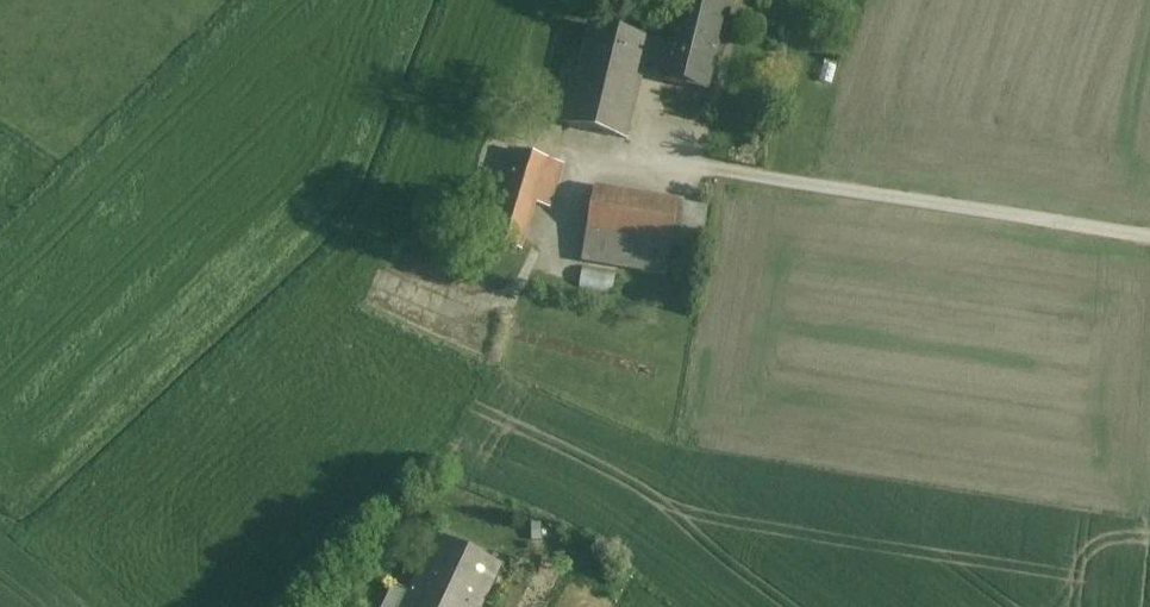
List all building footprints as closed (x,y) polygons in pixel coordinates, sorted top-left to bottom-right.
[(665,82),(707,92),(729,5),(710,0),(685,0),(673,48),(668,68),(665,82)] [(651,40),(590,26),(579,73),(577,85),(637,99),(645,62),(650,42),(651,40)] [(673,48),(650,42),(645,62),(668,68),(673,48)] [(577,85),(579,73),(563,69),(551,122),(627,140),(637,99),(577,85)] [(562,166),(512,150),(483,240),(520,251),(535,205),(548,209),(562,166)] [(707,208),(595,189),(583,262),(667,277),(672,246),(700,251),(707,208)] [(418,585),(466,606),(478,606),(497,568),(440,540),(418,585)] [(413,583),(402,606),(466,606),(418,585),(413,583)]
